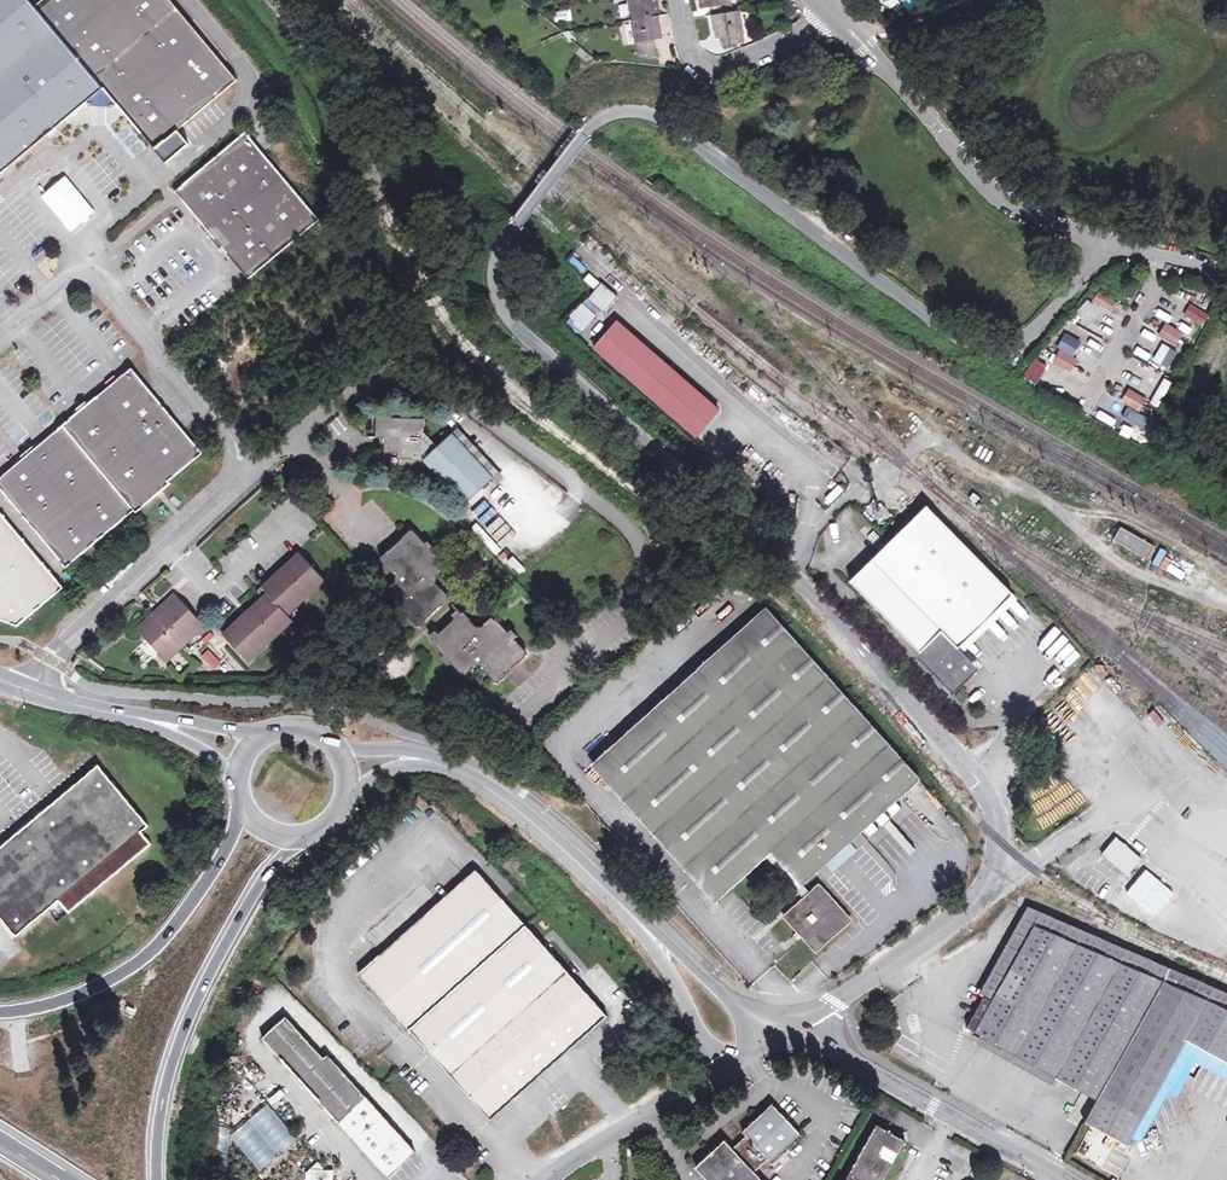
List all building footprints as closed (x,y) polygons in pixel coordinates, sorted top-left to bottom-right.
[(103,88),(167,165),(190,145),(177,131),(238,81),(171,0),(40,0),(33,6),(28,0),(0,0),(0,175),(103,88)] [(654,39),(662,37),(656,0),(628,0),(637,55),(656,55),(654,39)] [(708,6),(714,37),(718,37),(719,45),(739,42),(737,33),(741,33),(737,10),(730,11),(728,0),(700,0),(701,7),(708,6)] [(149,143),(118,107),(117,108),(123,115),(122,117),(123,118),(125,117),(140,135),(139,136),(140,138),(141,137),(147,144),(149,143)] [(246,133),(174,192),(211,235),(249,280),(320,220),(246,133)] [(590,270),(584,265),(578,271),(584,276),(590,270)] [(605,314),(613,304),(619,297),(602,284),(588,300),(605,314)] [(1123,299),(1106,288),(1101,295),(1119,306),(1123,299)] [(1188,304),(1182,316),(1203,326),(1209,314),(1188,304)] [(719,410),(617,323),(592,349),(695,439),(719,410)] [(1194,337),(1176,325),(1168,338),(1185,350),(1194,337)] [(1077,348),(1060,336),(1051,349),(1069,360),(1077,348)] [(1170,368),(1176,350),(1161,345),(1155,363),(1170,368)] [(168,482),(202,453),(131,369),(124,375),(120,375),(115,380),(95,396),(168,482)] [(1154,398),(1136,386),(1128,399),(1145,411),(1154,398)] [(69,421),(63,426),(133,511),(135,514),(170,484),(168,482),(95,396),(82,407),(70,417),(69,421)] [(400,419),(376,418),(375,438),(385,438),(384,453),(397,454),(397,459),(423,460),(465,505),(493,478),(452,433),(438,447),(424,432),(424,419),(414,419),(412,422),(402,422),(400,419)] [(133,511),(63,426),(45,442),(40,442),(28,453),(16,462),(15,467),(0,479),(0,490),(65,568),(133,511)] [(928,506),(888,544),(912,570),(921,561),(983,625),(1014,594),(928,506)] [(40,608),(63,588),(0,513),(0,566),(2,564),(40,608)] [(1148,559),(1155,547),(1119,528),(1113,540),(1148,559)] [(395,583),(385,593),(418,629),(450,600),(437,585),(435,578),(446,567),(411,530),(380,559),(395,576),(395,583)] [(912,570),(888,544),(877,555),(965,642),(983,625),(921,561),(912,570)] [(264,588),(266,590),(303,556),(301,554),(264,588)] [(965,642),(877,555),(855,576),(850,580),(925,658),(922,660),(954,693),(968,680),(971,677),(960,666),(969,658),(960,648),(965,642)] [(224,636),(246,661),(292,619),(290,617),(288,615),(325,581),(303,556),(266,590),(268,592),(270,595),(224,636)] [(16,628),(40,608),(2,564),(0,566),(0,622),(16,628)] [(327,583),(325,581),(288,615),(290,617),(327,583)] [(222,634),(224,636),(270,595),(268,592),(222,634)] [(1014,594),(983,625),(993,634),(1023,605),(1014,594)] [(178,644),(181,647),(197,633),(200,637),(207,630),(177,596),(157,615),(155,613),(137,629),(163,658),(178,644)] [(712,898),(762,854),(769,848),(799,880),(903,788),(914,779),(760,609),(589,763),(712,898)] [(481,668),(496,685),(528,656),(493,617),(482,628),(475,627),(462,613),(430,642),(464,678),(476,667),(481,668)] [(292,619),(246,661),(248,663),(294,621),(292,619)] [(975,652),(993,634),(983,625),(965,642),(975,652)] [(975,652),(965,642),(960,648),(969,658),(975,652)] [(166,661),(181,647),(178,644),(163,658),(166,661)] [(220,663),(208,650),(201,656),(213,669),(220,663)] [(979,669),(969,658),(960,666),(971,677),(977,671),(979,669)] [(39,815),(32,821),(92,893),(151,843),(141,831),(149,825),(102,769),(50,813),(47,809),(39,815)] [(433,819),(428,814),(414,826),(420,832),(433,819)] [(32,821),(26,826),(19,832),(22,836),(0,855),(0,918),(16,936),(58,900),(68,913),(92,893),(32,821)] [(1132,889),(1150,866),(1120,841),(1102,863),(1132,889)] [(769,848),(762,854),(768,860),(802,897),(809,891),(799,880),(769,848)] [(409,1028),(524,926),(471,867),(356,969),(409,1028)] [(809,891),(802,897),(783,914),(795,927),(790,931),(796,938),(801,934),(814,948),(849,917),(818,882),(809,891)] [(1026,920),(986,1004),(995,1008),(1024,947),(1032,931),(1164,985),(1168,977),(1026,920)] [(524,926),(409,1028),(430,1052),(488,1116),(603,1012),(576,983),(524,926)] [(1102,1105),(1164,985),(1032,931),(995,1008),(986,1004),(971,1034),(970,1036),(1102,1105)] [(1184,1050),(1188,1041),(1226,1062),(1226,1000),(1168,977),(1164,985),(1102,1105),(1090,1128),(1107,1136),(1131,1149),(1139,1134),(1184,1050)] [(389,1170),(416,1146),(289,1008),(262,1033),(389,1170)] [(1184,1050),(1226,1074),(1226,1062),(1188,1041),(1184,1050)] [(675,1062),(664,1069),(670,1080),(681,1073),(675,1062)] [(229,1136),(260,1170),(297,1137),(266,1103),(229,1136)] [(755,1171),(768,1159),(774,1165),(805,1136),(773,1103),(742,1132),(747,1137),(735,1149),(726,1140),(696,1169),(707,1179),(763,1179),(755,1171)] [(891,1138),(879,1131),(851,1179),(887,1179),(898,1162),(906,1160),(904,1151),(906,1147),(902,1145),(900,1135),(891,1138)] [(308,1179),(333,1179),(333,1168),(307,1168),(308,1179)]
